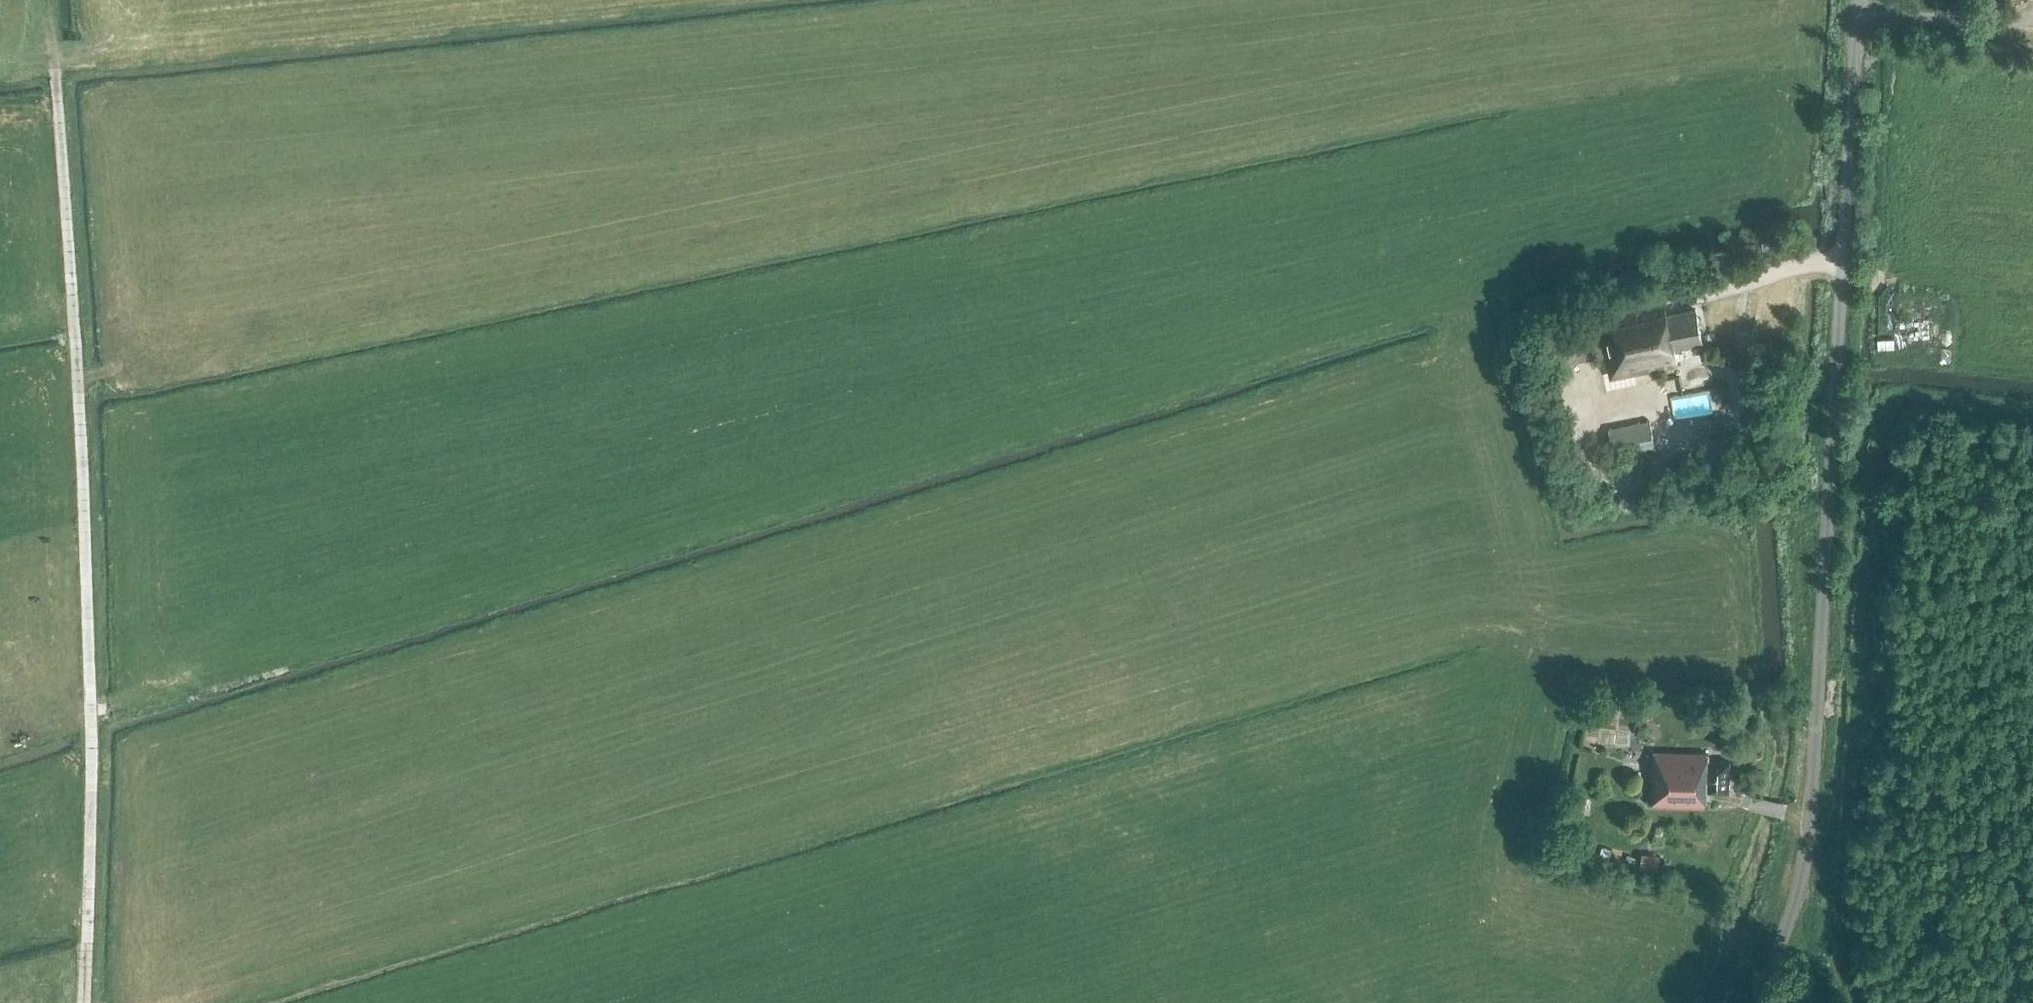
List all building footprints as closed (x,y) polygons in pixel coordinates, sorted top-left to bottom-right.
[(1664,302),(1601,315),(1615,378),(1677,365),(1674,349),(1703,343),(1695,309),(1667,315),(1664,302)] [(1616,460),(1656,451),(1649,421),(1609,429),(1616,460)] [(1595,697),(1594,713),(1605,714),(1606,698),(1595,697)] [(1587,742),(1631,748),(1637,702),(1608,698),(1606,716),(1590,714),(1587,742)] [(1729,792),(1730,761),(1708,761),(1708,753),(1653,752),(1652,805),(1707,806),(1707,791),(1729,792)] [(1642,867),(1661,870),(1663,854),(1644,851),(1642,867)]
